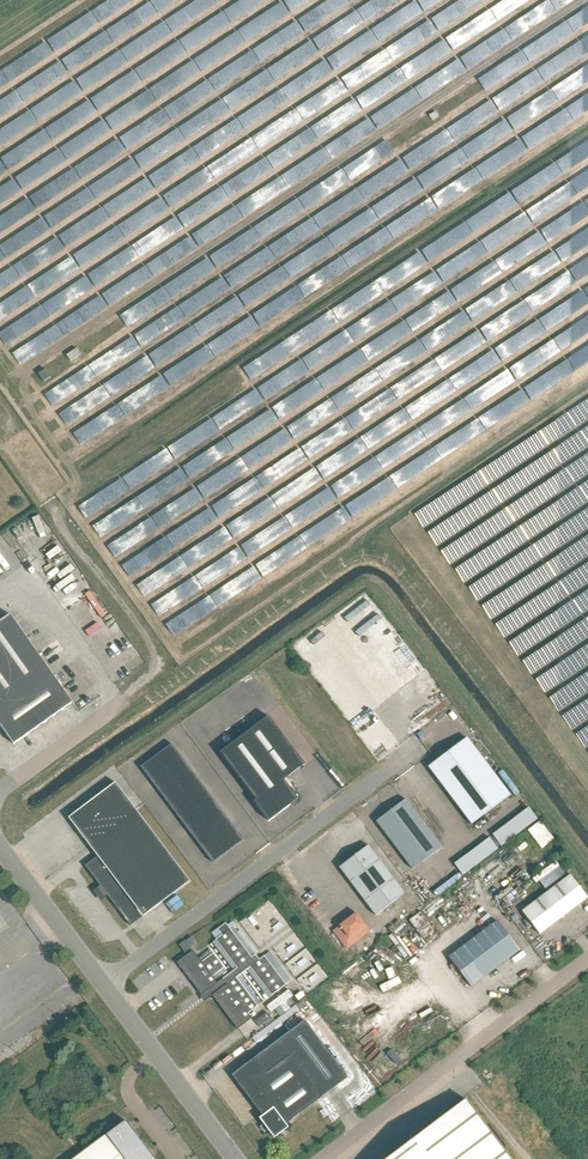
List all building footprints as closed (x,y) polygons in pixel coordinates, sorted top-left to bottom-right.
[(250,1),(244,5),(249,10),(263,0),(249,0),(250,1)] [(439,0),(416,0),(422,10),(439,0)] [(271,25),(287,13),(279,2),(263,14),(271,25)] [(398,10),(403,22),(420,15),(414,3),(398,10)] [(436,28),(458,18),(453,7),(430,18),(436,28)] [(311,12),(297,20),(304,31),(318,23),(311,12)] [(278,33),(284,43),(301,34),(295,23),(278,33)] [(422,27),(429,35),(434,31),(427,23),(422,27)] [(316,48),(335,40),(330,29),(311,37),(316,48)] [(438,58),(449,52),(443,43),(433,49),(438,58)] [(332,69),(356,56),(350,45),(326,58),(332,69)] [(61,58),(65,69),(80,63),(76,52),(61,58)] [(347,89),(367,78),(360,66),(340,78),(347,89)] [(98,80),(91,69),(75,79),(82,91),(98,80)] [(331,103),(345,89),(336,80),(322,94),(331,103)] [(524,80),(490,98),(497,109),(530,92),(524,80)] [(55,100),(57,105),(79,94),(74,83),(57,91),(60,98),(55,100)] [(354,99),(355,100),(327,115),(333,125),(384,98),(377,87),(354,99)] [(79,122),(112,98),(105,88),(72,112),(79,122)] [(489,101),(471,113),(478,124),(496,112),(489,101)] [(128,119),(121,107),(103,118),(110,130),(128,119)] [(433,121),(439,117),(435,112),(429,116),(433,121)] [(87,144),(109,131),(102,120),(80,133),(87,144)] [(491,143),(510,131),(503,120),(484,132),(491,143)] [(20,132),(15,124),(10,127),(8,124),(0,129),(0,145),(20,132)] [(133,131),(119,136),(122,148),(137,143),(133,131)] [(7,169),(28,156),(21,144),(0,157),(0,159),(7,169)] [(421,145),(401,158),(409,169),(428,156),(421,145)] [(139,168),(152,160),(146,149),(133,157),(139,168)] [(380,212),(463,167),(456,155),(448,159),(448,173),(446,169),(440,172),(437,167),(435,167),(369,204),(373,204),(373,212),(371,207),(359,214),(352,214),(353,232),(359,232),(359,228),(366,224),(362,217),(369,213),(382,213),(385,220),(391,217),(399,212),(380,212)] [(114,170),(121,181),(137,171),(131,160),(114,170)] [(373,174),(379,187),(407,173),(400,160),(373,174)] [(21,189),(36,179),(28,168),(13,178),(21,189)] [(517,202),(553,179),(546,168),(510,191),(517,202)] [(19,192),(12,180),(0,187),(0,204),(19,192)] [(28,196),(34,208),(51,199),(44,187),(28,196)] [(294,336),(241,366),(248,378),(301,349),(294,336)] [(70,362),(81,355),(77,349),(67,356),(70,362)] [(44,382),(50,377),(45,370),(39,374),(44,382)] [(13,744),(72,703),(10,615),(0,622),(0,726),(13,744)] [(391,734),(375,713),(360,724),(376,745),(391,734)] [(254,801),(268,821),(296,801),(296,798),(283,780),(304,764),(268,716),(220,752),(255,800),(254,801)] [(510,796),(467,738),(428,767),(471,825),(510,796)] [(172,744),(141,767),(213,863),(243,840),(172,744)] [(107,895),(130,926),(190,881),(115,783),(68,818),(97,857),(85,866),(101,887),(100,888),(105,896),(107,895)] [(442,848),(405,799),(376,821),(413,870),(442,848)] [(489,833),(498,846),(536,819),(527,806),(489,833)] [(542,849),(554,840),(540,821),(528,831),(542,849)] [(488,838),(451,861),(459,874),(496,851),(488,838)] [(404,894),(368,846),(339,867),(375,915),(404,894)] [(553,868),(544,871),(536,873),(541,888),(558,883),(553,868)] [(587,898),(570,875),(522,912),(540,935),(587,898)] [(365,925),(356,913),(339,926),(333,931),(337,936),(343,931),(348,938),(365,925)] [(471,987),(519,951),(497,921),(449,958),(471,987)] [(222,935),(216,940),(237,968),(217,983),(212,977),(224,968),(213,954),(202,962),(193,951),(177,963),(202,996),(204,994),(208,999),(212,996),(238,1029),(252,1019),(248,1014),(258,1006),(236,978),(250,968),(272,996),(286,985),(264,956),(259,960),(255,955),(251,958),(230,929),(226,923),(218,930),(222,935)] [(189,937),(177,945),(182,951),(193,943),(189,937)] [(302,992),(295,997),(298,1001),(305,996),(302,992)] [(304,1021),(232,1075),(263,1116),(260,1118),(264,1125),(262,1127),(264,1131),(267,1129),(274,1138),(288,1128),(286,1124),(348,1078),(304,1021)] [(465,1100),(386,1158),(510,1158),(465,1100)] [(74,1158),(154,1158),(125,1120),(74,1158)]
